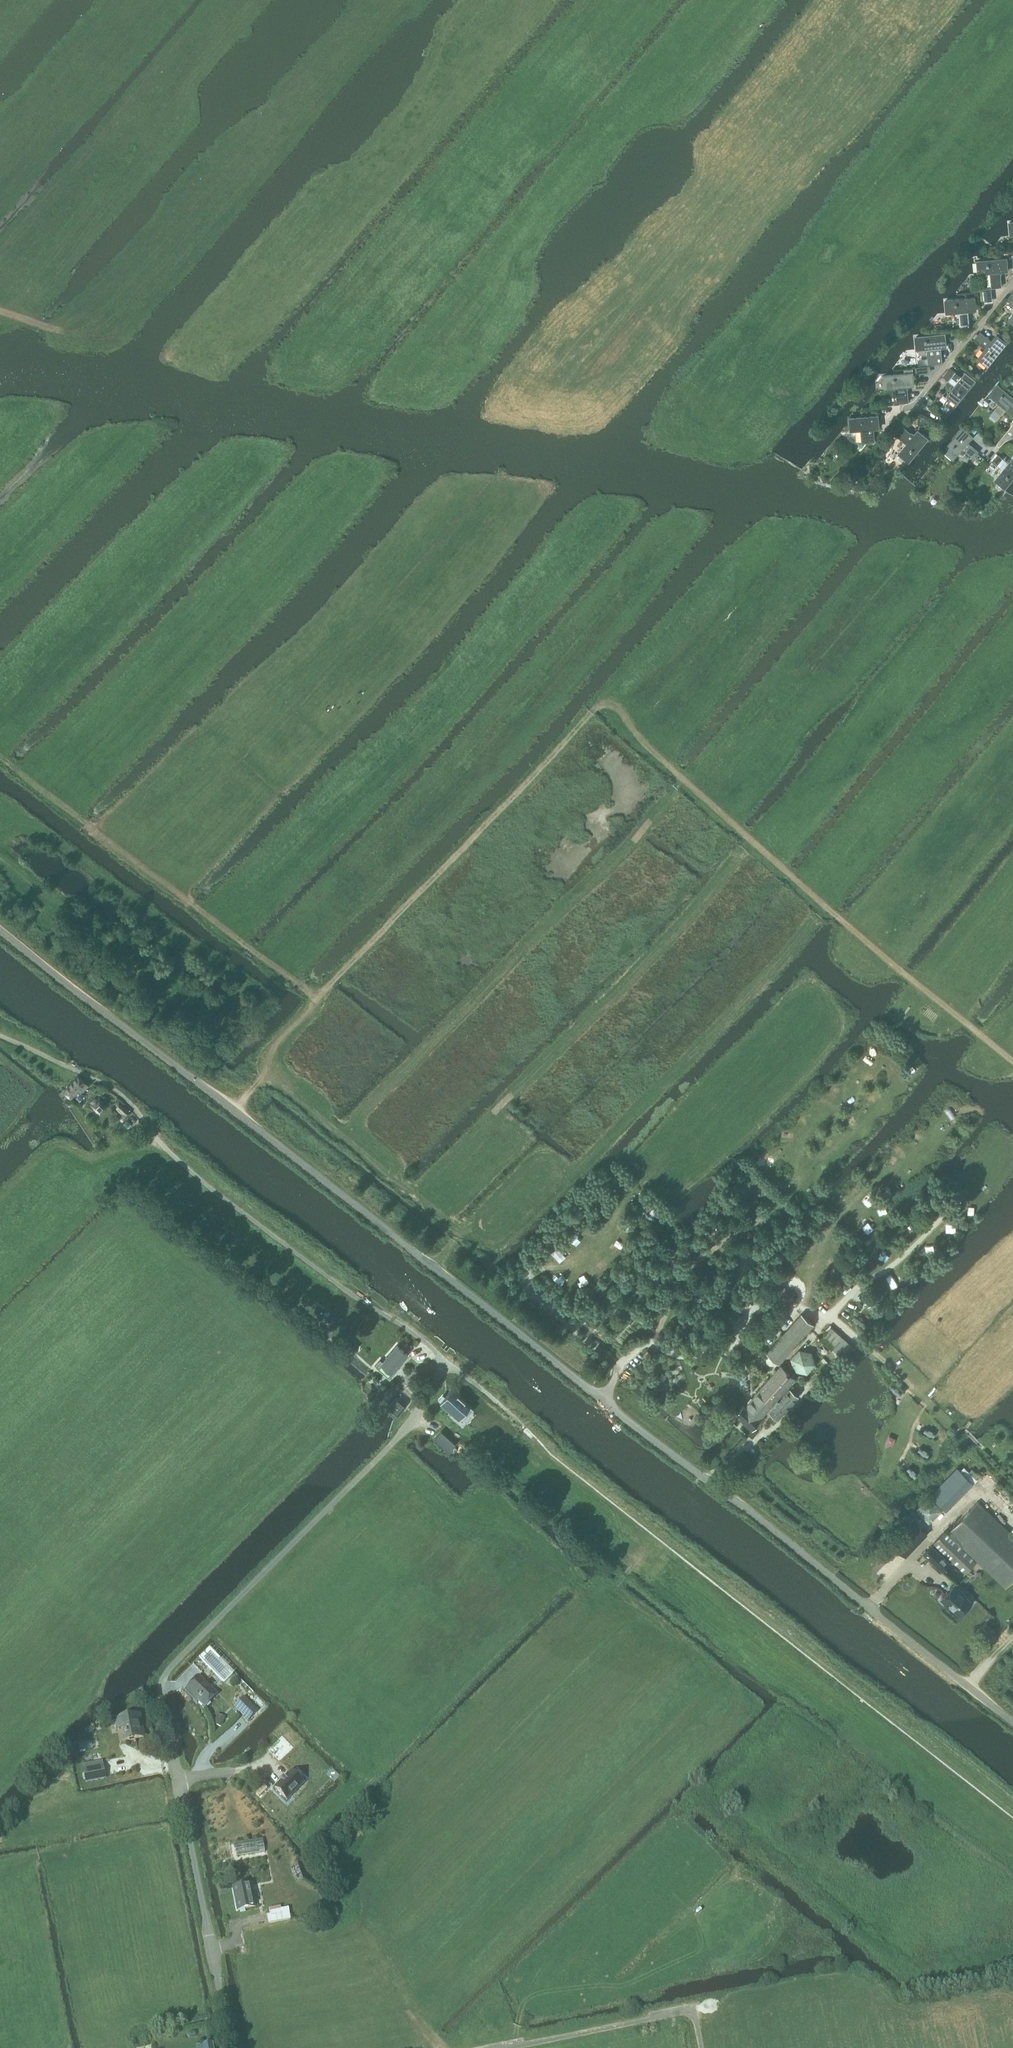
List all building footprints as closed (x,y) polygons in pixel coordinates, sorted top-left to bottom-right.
[(1008,258),(977,260),(978,272),(1009,270),(1008,258)] [(1000,271),(990,272),(991,274),(992,286),(992,288),(1002,287),(1000,273),(1000,271)] [(984,301),(994,300),(993,289),(983,290),(984,301)] [(975,297),(945,299),(946,312),(976,310),(975,297)] [(968,311),(959,311),(959,313),(960,326),(969,325),(968,312),(968,311)] [(980,332),(975,338),(985,347),(987,348),(992,341),(991,340),(980,332)] [(944,334),(914,337),(915,349),(945,347),(944,334)] [(978,362),(988,370),(1006,347),(996,340),(978,362)] [(941,347),(928,348),(928,350),(929,363),(942,362),(941,349),(941,347)] [(943,376),(954,385),(962,376),(951,367),(943,376)] [(914,372),(883,375),(884,388),(915,385),(914,372)] [(946,401),(956,409),(976,385),(965,377),(946,401)] [(907,386),(896,387),(898,402),(908,401),(907,394),(907,386)] [(988,400),(1008,418),(1012,413),(1012,401),(999,389),(988,400)] [(990,414),(997,420),(1002,415),(995,409),(990,414)] [(879,416),(848,418),(849,430),(880,428),(879,416)] [(896,435),(907,444),(915,434),(914,433),(912,433),(903,426),(896,435)] [(943,451),(952,459),(972,436),(963,428),(943,451)] [(861,442),(875,441),(874,429),(860,430),(861,442)] [(898,459),(908,468),(926,447),(915,438),(898,459)] [(968,442),(962,448),(963,449),(973,458),(976,455),(979,451),(969,443),(968,442)] [(871,448),(867,445),(862,450),(867,454),(871,448)] [(997,453),(991,460),(997,465),(1003,458),(997,453)] [(1004,495),(1012,485),(1012,461),(992,485),(1004,495)] [(871,465),(864,463),(862,470),(870,472),(871,465)] [(72,1096),(80,1088),(83,1091),(88,1085),(78,1075),(64,1089),(72,1096)] [(91,1103),(90,1104),(100,1115),(109,1105),(107,1103),(109,1102),(104,1096),(102,1098),(100,1096),(100,1097),(98,1095),(90,1102),(91,1103)] [(123,1121),(127,1116),(131,1111),(118,1100),(116,1103),(115,1108),(121,1114),(120,1116),(119,1117),(123,1121)] [(119,1129),(127,1119),(128,1117),(127,1116),(123,1121),(119,1117),(114,1124),(119,1129)] [(618,1309),(612,1316),(616,1319),(622,1312),(618,1309)] [(779,1362),(813,1323),(801,1312),(766,1352),(779,1362)] [(326,1327),(330,1322),(324,1316),(320,1322),(326,1327)] [(843,1357),(853,1345),(830,1326),(820,1337),(843,1357)] [(380,1359),(375,1366),(390,1379),(399,1368),(397,1366),(408,1354),(397,1344),(382,1361),(380,1359)] [(759,1417),(768,1407),(776,1398),(795,1377),(780,1364),(745,1404),(743,1403),(735,1412),(752,1427),(760,1418),(759,1417)] [(793,1384),(789,1388),(779,1400),(776,1398),(768,1407),(770,1409),(770,1410),(778,1417),(798,1395),(793,1391),(797,1387),(793,1384)] [(451,1389),(441,1401),(463,1421),(473,1409),(451,1389)] [(396,1397),(389,1406),(390,1408),(389,1409),(389,1410),(390,1410),(395,1415),(396,1414),(397,1413),(399,1415),(407,1406),(404,1404),(406,1403),(399,1397),(398,1399),(396,1397)] [(455,1444),(441,1431),(435,1438),(449,1451),(455,1444)] [(958,1466),(931,1494),(947,1509),(974,1482),(958,1466)] [(928,1498),(917,1509),(928,1520),(940,1509),(928,1498)] [(1012,1579),(1012,1534),(977,1500),(955,1524),(954,1524),(947,1532),(945,1530),(934,1542),(966,1572),(976,1561),(961,1546),(962,1546),(1005,1587),(1012,1579)] [(965,1610),(969,1606),(969,1604),(972,1601),(965,1594),(966,1593),(955,1584),(950,1589),(952,1590),(949,1593),(947,1592),(942,1598),(949,1605),(950,1604),(960,1614),(963,1610),(965,1610)] [(199,1659),(224,1684),(236,1673),(211,1648),(199,1659)] [(205,1708),(218,1695),(200,1677),(184,1691),(192,1699),(194,1697),(205,1708)] [(244,1697),(234,1707),(249,1722),(257,1713),(259,1711),(249,1702),(244,1697)] [(144,1738),(139,1716),(114,1721),(116,1732),(123,1730),(125,1742),(144,1738)] [(216,1720),(214,1726),(222,1728),(224,1722),(216,1720)] [(103,1761),(82,1765),(86,1783),(106,1779),(103,1761)] [(282,1782),(275,1788),(287,1800),(304,1783),(292,1771),(285,1779),(284,1778),(283,1778),(284,1779),(282,1781),(281,1780),(281,1781),(282,1782)] [(263,1839),(234,1844),(236,1857),(265,1852),(263,1839)] [(238,1911),(255,1908),(250,1884),(234,1887),(238,1911)] [(281,1908),(253,1913),(255,1924),(283,1920),(281,1908)]
